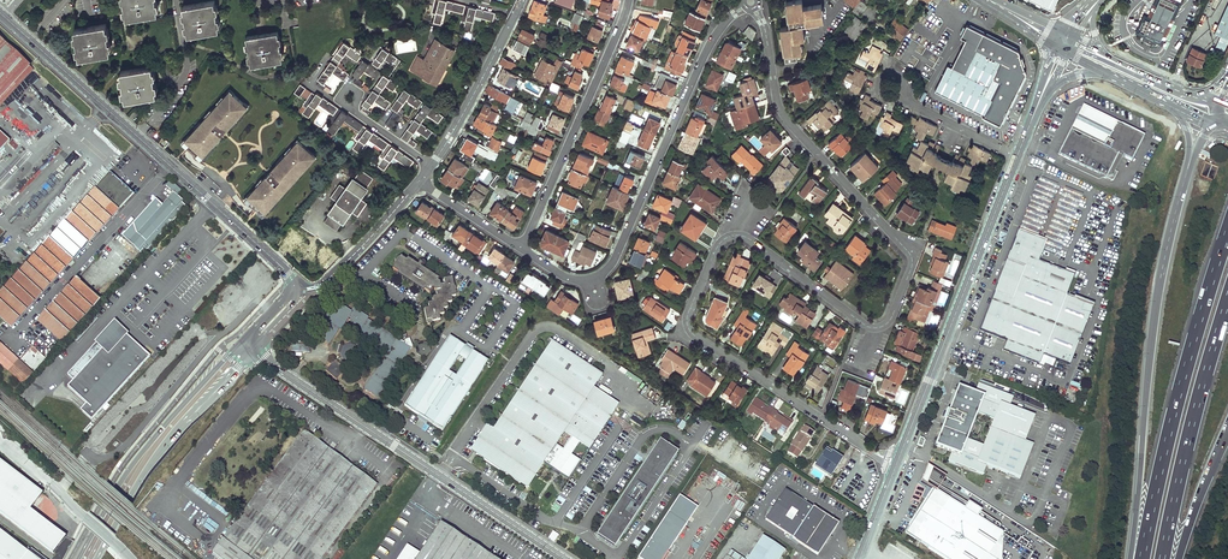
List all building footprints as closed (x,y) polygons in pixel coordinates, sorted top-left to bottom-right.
[(155,0),(123,0),(126,17),(157,12),(155,0)] [(440,0),(435,0),(432,13),(436,14),(434,23),(441,24),(444,14),(437,12),(440,0)] [(444,14),(445,9),(447,1),(444,0),(440,0),(437,12),(444,14)] [(547,5),(535,0),(529,16),(545,22),(547,16),(543,15),(547,5)] [(574,0),(556,0),(555,3),(571,9),(574,0)] [(611,10),(610,9),(612,3),(608,2),(603,0),(601,5),(599,13),(609,16),(611,10)] [(705,17),(706,17),(708,12),(707,12),(711,2),(710,2),(711,0),(700,0),(695,12),(705,17)] [(787,1),(791,25),(781,27),(786,58),(798,56),(797,52),(803,51),(801,39),(806,38),(804,23),(825,20),(822,3),(804,6),(803,0),(794,0),(787,1)] [(854,8),(851,12),(858,17),(866,6),(865,6),(868,2),(867,2),(868,0),(859,0),(854,8)] [(1147,16),(1143,14),(1134,33),(1138,35),(1144,22),(1146,23),(1157,0),(1154,0),(1147,16)] [(1176,6),(1164,0),(1157,0),(1146,23),(1144,22),(1138,35),(1142,37),(1140,40),(1150,44),(1149,46),(1151,47),(1152,45),(1155,46),(1157,43),(1158,44),(1176,6)] [(1158,44),(1161,46),(1182,2),(1177,0),(1164,0),(1176,6),(1158,44)] [(213,1),(183,6),(188,34),(218,29),(213,1)] [(462,21),(466,22),(466,20),(470,7),(447,1),(445,9),(464,14),(462,21)] [(1214,33),(1227,39),(1227,2),(1214,33)] [(475,17),(477,8),(470,7),(466,20),(474,21),(475,17)] [(477,8),(475,17),(493,21),(495,13),(477,8)] [(695,12),(690,10),(684,23),(699,30),(705,17),(695,12)] [(576,31),(583,16),(584,15),(576,12),(574,11),(571,21),(576,23),(573,29),(576,31)] [(637,20),(635,19),(630,30),(635,32),(647,37),(652,27),(655,28),(658,21),(651,18),(639,15),(637,20)] [(897,18),(895,16),(893,19),(889,25),(903,35),(907,29),(895,21),(897,18)] [(865,25),(855,17),(843,34),(854,41),(865,25)] [(474,21),(466,20),(466,22),(464,30),(471,32),(474,21)] [(597,24),(593,23),(587,36),(599,41),(602,35),(600,34),(604,25),(598,22),(597,24)] [(109,53),(105,24),(74,29),(78,58),(109,53)] [(756,31),(749,25),(743,31),(752,39),(756,31)] [(970,29),(968,27),(966,30),(963,37),(962,40),(964,41),(967,42),(953,70),(948,68),(936,93),(984,116),(983,117),(986,118),(986,117),(999,123),(1002,125),(1003,122),(1010,108),(1012,106),(1009,104),(1005,102),(1011,89),(1015,92),(1014,94),(1017,95),(1018,92),(1017,92),(1024,78),(1025,78),(1027,76),(1026,73),(1024,73),(1023,67),(1024,67),(1023,63),(1021,63),(1019,58),(1021,57),(1019,54),(1017,52),(1016,54),(1002,47),(1003,45),(1000,44),(1000,45),(986,38),(987,37),(984,36),(970,29)] [(536,34),(523,28),(519,36),(531,42),(532,42),(536,34)] [(677,47),(676,50),(687,55),(688,55),(692,48),(693,49),(696,41),(694,41),(696,36),(683,31),(681,35),(680,34),(678,36),(675,43),(675,46),(677,47)] [(277,32),(246,37),(251,65),(282,60),(277,32)] [(647,37),(635,32),(633,35),(631,35),(627,44),(642,50),(647,37)] [(531,42),(519,36),(513,47),(526,54),(531,42)] [(34,70),(0,38),(0,107),(34,70)] [(396,41),(398,53),(415,50),(413,38),(396,41)] [(726,39),(722,49),(736,55),(741,45),(726,39)] [(456,51),(435,40),(424,60),(417,56),(410,70),(424,78),(423,79),(437,87),(456,51)] [(344,57),(346,54),(350,47),(344,42),(340,48),(337,52),(344,57)] [(881,50),(872,46),(868,53),(863,50),(860,57),(868,62),(866,68),(875,72),(883,54),(880,52),(881,50)] [(350,47),(346,54),(357,62),(362,55),(356,51),(350,47)] [(570,64),(581,68),(584,62),(589,65),(594,52),(582,47),(581,51),(578,50),(577,53),(575,52),(572,60),(570,64)] [(385,59),(389,53),(383,48),(376,58),(382,62),(385,59)] [(1205,55),(1191,48),(1185,61),(1199,67),(1205,55)] [(736,55),(722,49),(717,60),(731,66),(736,55)] [(687,55),(676,50),(675,52),(672,50),(666,63),(667,64),(665,68),(679,75),(681,70),(682,71),(685,64),(683,63),(687,55)] [(337,66),(346,72),(348,69),(342,65),(343,64),(340,62),(344,57),(337,52),(331,61),(337,66)] [(389,53),(385,59),(393,65),(397,59),(389,53)] [(615,70),(616,70),(629,75),(635,61),(621,55),(615,70)] [(500,63),(505,66),(513,70),(516,64),(510,60),(507,58),(507,59),(503,57),(500,63)] [(382,62),(376,58),(372,64),(378,68),(382,62)] [(553,64),(542,58),(533,75),(546,82),(548,78),(549,78),(548,80),(552,82),(560,65),(562,61),(556,58),(553,64)] [(365,71),(369,65),(363,60),(356,70),(362,74),(365,71)] [(565,61),(563,60),(562,61),(560,65),(569,69),(571,64),(570,64),(565,61)] [(324,71),(330,76),(332,72),(337,66),(331,61),(324,71)] [(369,65),(365,71),(376,79),(380,72),(369,65)] [(156,94),(151,66),(120,70),(125,99),(156,94)] [(337,66),(332,72),(344,81),(349,74),(346,72),(337,66)] [(513,70),(505,66),(498,79),(512,87),(519,73),(513,70)] [(15,106),(39,119),(38,118),(42,112),(51,117),(51,126),(44,130),(44,133),(62,134),(64,132),(72,119),(27,95),(42,95),(44,96),(42,91),(47,89),(50,95),(50,94),(37,68),(29,82),(32,86),(36,89),(36,94),(30,91),(27,91),(21,94),(25,103),(25,107),(19,104),(15,106)] [(362,74),(356,70),(352,75),(356,78),(354,82),(361,86),(363,83),(359,80),(362,74)] [(572,76),(567,74),(564,82),(568,84),(578,89),(581,83),(579,83),(583,74),(575,70),(572,76)] [(633,77),(629,75),(616,70),(610,83),(617,86),(616,88),(624,92),(628,85),(623,83),(624,79),(631,82),(633,77)] [(713,70),(706,85),(717,90),(724,75),(713,70)] [(737,74),(729,70),(725,79),(733,82),(737,74)] [(859,72),(854,70),(852,75),(847,72),(843,80),(852,84),(849,90),(858,94),(867,76),(863,75),(864,73),(860,70),(859,72)] [(330,76),(324,71),(317,80),(319,82),(317,85),(331,95),(333,92),(331,91),(332,90),(324,84),(330,76)] [(654,87),(657,89),(671,95),(673,95),(678,84),(677,83),(679,80),(661,72),(654,87)] [(383,89),(385,86),(390,79),(384,75),(377,84),(383,89)] [(755,84),(753,78),(751,78),(750,75),(742,78),(742,80),(739,81),(743,93),(734,96),(737,108),(754,103),(752,95),(758,93),(755,84)] [(812,96),(806,78),(789,83),(791,90),(793,89),(795,95),(797,101),(812,96)] [(398,85),(390,79),(385,86),(393,91),(398,85)] [(560,86),(552,82),(549,89),(557,93),(560,86)] [(651,86),(644,83),(642,88),(649,91),(650,89),(651,86)] [(306,88),(300,84),(294,92),(300,96),(306,88)] [(379,94),(383,89),(377,84),(373,90),(379,94)] [(518,99),(489,85),(485,92),(507,103),(509,100),(516,103),(518,99)] [(671,95),(657,89),(656,92),(650,89),(649,91),(644,101),(656,107),(658,104),(666,107),(671,95)] [(372,104),(374,101),(379,94),(373,90),(366,99),(372,104)] [(404,90),(398,99),(404,103),(406,100),(410,94),(404,90)] [(195,129),(183,142),(200,157),(212,145),(211,144),(216,138),(217,139),(232,123),(231,122),(237,116),(238,117),(247,107),(230,91),(224,98),(225,99),(220,105),(219,104),(212,111),(213,112),(208,118),(206,117),(200,124),(202,125),(197,130),(195,129)] [(575,97),(560,91),(554,104),(569,110),(575,97)] [(309,103),(315,94),(312,92),(299,110),(308,117),(315,107),(309,103)] [(318,103),(322,96),(316,92),(315,94),(309,103),(315,107),(318,103)] [(716,99),(702,93),(697,105),(709,111),(711,111),(716,99)] [(391,102),(379,94),(374,101),(386,109),(391,102)] [(422,102),(410,94),(406,100),(417,108),(422,102)] [(600,109),(609,113),(614,103),(615,103),(617,99),(606,95),(600,109)] [(870,97),(866,95),(863,101),(860,100),(858,104),(861,105),(858,110),(863,112),(860,117),(868,121),(872,112),(878,115),(882,106),(869,100),(870,97)] [(322,96),(318,103),(333,114),(329,120),(333,123),(334,121),(341,110),(322,96)] [(635,101),(628,98),(624,107),(631,110),(633,107),(635,101)] [(827,100),(806,119),(810,123),(811,121),(814,124),(817,128),(820,126),(824,130),(834,120),(831,116),(837,111),(832,105),(834,103),(830,98),(827,100)] [(369,109),(372,104),(366,99),(362,105),(364,107),(362,110),(368,115),(371,111),(369,109)] [(398,113),(404,103),(398,99),(391,109),(395,111),(386,124),(392,129),(402,115),(398,113)] [(642,104),(635,101),(633,107),(640,110),(642,104)] [(485,103),(479,115),(492,122),(497,112),(490,109),(491,107),(485,103)] [(754,103),(737,108),(730,110),(736,128),(747,125),(746,122),(759,118),(755,107),(754,103)] [(1070,128),(1058,152),(1071,158),(1069,162),(1098,176),(1106,176),(1111,178),(1114,177),(1117,170),(1115,168),(1122,154),(1132,158),(1144,133),(1116,120),(1082,103),(1080,108),(1078,108),(1078,111),(1070,128)] [(425,118),(427,115),(431,109),(425,104),(419,113),(425,118)] [(600,109),(599,108),(594,119),(604,124),(609,113),(600,109)] [(431,109),(427,115),(438,123),(443,117),(431,109)] [(344,120),(348,114),(341,110),(334,121),(340,125),(344,120)] [(523,119),(530,122),(534,114),(526,110),(522,119),(523,119)] [(711,111),(709,111),(707,115),(709,116),(717,119),(719,115),(711,111)] [(891,114),(886,112),(884,117),(882,116),(879,122),(881,123),(879,127),(884,129),(881,134),(889,137),(893,129),(899,132),(903,123),(890,117),(891,114)] [(421,124),(425,118),(419,113),(415,119),(421,124)] [(565,118),(553,113),(547,127),(559,132),(565,118)] [(348,114),(344,120),(359,131),(354,138),(358,140),(359,138),(367,128),(348,114)] [(491,133),(496,124),(492,122),(479,115),(475,123),(487,129),(486,131),(491,133)] [(644,128),(655,133),(660,120),(649,115),(644,128)] [(916,118),(911,115),(908,121),(913,123),(912,125),(914,126),(913,130),(917,132),(915,137),(922,141),(926,133),(933,136),(937,127),(919,118),(918,121),(915,119),(916,118)] [(545,121),(534,116),(531,123),(530,125),(539,128),(541,129),(545,121)] [(703,121),(692,116),(686,130),(697,135),(703,121)] [(717,119),(709,116),(707,122),(715,125),(717,119)] [(415,119),(408,129),(414,133),(416,130),(421,124),(415,119)] [(530,125),(531,123),(530,122),(523,119),(520,125),(529,129),(530,125)] [(334,121),(333,123),(327,130),(334,135),(340,125),(334,121)] [(626,122),(618,140),(626,143),(634,125),(626,122)] [(433,132),(421,124),(416,130),(428,138),(433,132)] [(539,128),(530,125),(529,129),(527,132),(536,136),(539,128)] [(359,138),(365,143),(368,138),(373,132),(367,128),(359,138)] [(644,128),(643,128),(637,142),(648,147),(655,133),(644,128)] [(777,135),(770,128),(761,137),(772,150),(782,141),(777,135)] [(411,138),(414,133),(408,129),(402,138),(415,147),(418,142),(411,138)] [(10,141),(0,131),(0,151),(10,141)] [(700,136),(686,131),(679,146),(693,152),(700,136)] [(373,132),(368,138),(383,149),(379,155),(383,158),(384,156),(392,145),(373,132)] [(602,152),(607,140),(588,132),(583,143),(602,152)] [(847,140),(839,132),(827,143),(831,146),(836,152),(837,151),(841,155),(850,146),(846,141),(847,140)] [(554,140),(546,136),(545,138),(540,136),(538,142),(536,141),(534,146),(550,153),(552,148),(551,148),(554,140)] [(609,136),(607,140),(616,144),(618,140),(609,136)] [(492,137),(490,142),(498,146),(501,141),(492,137)] [(359,152),(365,143),(359,138),(358,140),(353,147),(359,152)] [(475,150),(478,144),(467,139),(461,150),(464,152),(463,155),(473,161),(475,157),(472,155),(475,150)] [(499,146),(498,146),(490,142),(487,140),(485,145),(479,142),(478,144),(475,150),(479,152),(479,151),(483,152),(483,154),(486,155),(487,154),(492,157),(496,149),(497,150),(499,146)] [(626,143),(618,140),(616,144),(615,147),(618,149),(619,146),(623,148),(626,143)] [(316,156),(298,141),(292,148),(293,149),(288,155),(287,154),(284,157),(285,159),(279,165),(278,164),(271,171),(274,173),(272,175),(270,173),(263,180),(264,181),(259,187),(258,186),(246,199),(263,215),(316,156)] [(939,147),(929,142),(929,144),(922,141),(918,149),(913,147),(906,161),(911,163),(910,165),(918,169),(920,166),(928,170),(932,162),(948,170),(944,178),(953,183),(951,185),(960,189),(961,188),(965,190),(972,176),(967,173),(971,165),(971,164),(966,162),(967,160),(955,155),(952,161),(936,154),(939,147)] [(752,154),(741,144),(732,154),(740,161),(742,159),(751,168),(750,169),(752,171),(754,173),(764,164),(753,153),(752,154)] [(384,156),(391,160),(393,156),(398,149),(392,145),(384,156)] [(992,154),(974,145),(973,148),(970,147),(968,152),(970,153),(969,157),(973,159),(971,164),(971,165),(978,168),(982,159),(988,162),(992,154)] [(398,149),(393,156),(409,167),(413,160),(398,149)] [(644,156),(630,150),(625,160),(639,166),(644,156)] [(521,153),(517,151),(513,158),(518,160),(521,153)] [(878,165),(864,151),(850,164),(856,170),(863,178),(878,165)] [(547,157),(536,152),(534,156),(533,156),(528,167),(541,172),(546,161),(547,157)] [(594,159),(580,153),(573,167),(588,173),(589,170),(588,168),(590,163),(592,162),(594,159)] [(729,172),(712,155),(708,160),(709,161),(702,169),(712,180),(718,174),(723,179),(726,176),(729,172)] [(391,160),(384,156),(383,158),(378,165),(384,169),(391,160)] [(609,160),(599,156),(597,160),(608,164),(609,160)] [(800,166),(785,156),(769,177),(770,184),(771,191),(783,189),(800,166)] [(469,167),(455,158),(449,169),(462,177),(469,167)] [(684,162),(673,158),(668,170),(679,175),(684,162)] [(619,165),(609,160),(608,164),(607,165),(617,170),(619,165)] [(483,166),(474,161),(471,166),(480,171),(483,166)] [(1219,167),(1205,162),(1200,176),(1215,181),(1219,167)] [(588,174),(588,173),(573,167),(571,173),(572,174),(569,181),(580,185),(583,179),(585,180),(588,174)] [(903,180),(892,168),(882,178),(885,181),(874,191),(879,196),(885,203),(893,195),(892,194),(896,191),(894,189),(900,184),(899,184),(903,180)] [(361,169),(354,178),(367,186),(373,178),(361,169)] [(462,177),(449,169),(442,179),(447,182),(448,181),(458,187),(464,178),(462,177)] [(681,176),(668,170),(663,182),(676,187),(681,176)] [(110,172),(0,290),(0,316),(13,328),(135,196),(110,172)] [(503,176),(498,173),(491,184),(496,187),(498,184),(503,176)] [(621,182),(619,188),(627,192),(631,184),(632,185),(635,179),(621,173),(618,181),(621,182)] [(537,181),(521,174),(515,186),(532,193),(537,181)] [(818,180),(811,175),(798,191),(805,196),(810,189),(815,192),(811,198),(817,203),(827,189),(821,185),(816,182),(818,180)] [(343,223),(352,211),(361,198),(368,187),(367,186),(354,178),(352,176),(345,187),(336,200),(328,212),(329,214),(342,222),(343,223)] [(1040,176),(1020,229),(1037,235),(1058,182),(1041,176),(1040,176)] [(181,190),(170,180),(165,185),(173,192),(162,205),(156,199),(133,224),(136,232),(130,239),(134,243),(131,245),(142,255),(181,212),(185,216),(190,210),(182,202),(183,200),(177,195),(181,190)] [(723,197),(699,182),(690,196),(696,200),(694,204),(700,208),(702,204),(714,211),(717,206),(723,197)] [(330,196),(336,200),(345,187),(339,183),(330,196)] [(488,189),(478,183),(469,198),(479,204),(488,189)] [(498,184),(496,187),(494,190),(504,197),(507,193),(517,197),(519,193),(498,184)] [(619,188),(613,185),(605,202),(623,210),(630,193),(627,192),(619,188)] [(1066,185),(1045,238),(1047,239),(1063,245),(1083,192),(1066,185)] [(563,191),(556,206),(566,210),(572,213),(579,198),(563,191)] [(663,209),(661,213),(673,219),(675,214),(667,211),(669,206),(668,206),(671,199),(658,194),(653,205),(663,209)] [(682,198),(674,195),(670,203),(679,207),(682,198)] [(379,210),(361,198),(352,211),(370,223),(379,210)] [(910,202),(905,199),(893,216),(898,219),(903,222),(904,220),(909,224),(917,213),(908,206),(910,202)] [(415,210),(425,216),(432,206),(422,200),(415,210)] [(508,210),(509,208),(497,201),(490,212),(502,219),(508,210)] [(432,205),(432,206),(425,216),(428,218),(435,207),(432,205)] [(843,213),(831,205),(824,215),(828,218),(824,222),(832,227),(833,231),(836,233),(840,233),(850,219),(843,213)] [(508,210),(502,219),(506,222),(507,221),(511,223),(510,225),(514,228),(522,216),(521,215),(524,211),(517,206),(513,213),(508,210)] [(566,210),(556,206),(551,217),(555,218),(553,223),(563,227),(567,219),(563,217),(566,210)] [(428,218),(432,220),(438,225),(445,214),(435,207),(428,218)] [(706,221),(692,212),(682,228),(696,236),(701,228),(706,221)] [(656,228),(660,218),(649,213),(645,224),(656,228)] [(336,230),(342,222),(329,214),(324,221),(336,230)] [(662,214),(660,218),(671,223),(673,219),(662,214)] [(796,225),(783,215),(776,225),(777,226),(773,231),(778,235),(785,240),(796,225)] [(427,228),(432,220),(428,218),(423,225),(427,228)] [(954,226),(944,222),(943,224),(929,219),(925,229),(931,231),(949,238),(954,226)] [(470,230),(459,223),(452,234),(463,241),(470,230)] [(612,231),(594,223),(591,229),(593,229),(588,240),(605,247),(610,237),(609,236),(612,231)] [(1020,229),(1019,228),(980,329),(985,331),(1006,339),(1002,348),(1044,364),(1048,355),(1071,363),(1094,303),(1067,293),(1076,270),(1067,266),(1065,269),(1039,259),(1047,239),(1045,238),(1037,235),(1020,229)] [(451,232),(446,229),(441,237),(446,240),(451,232)] [(572,236),(575,238),(578,233),(570,229),(568,235),(572,236)] [(466,246),(466,245),(466,243),(474,232),(470,230),(463,241),(461,243),(466,246)] [(575,239),(575,238),(572,236),(570,240),(546,230),(540,243),(539,246),(564,256),(569,243),(573,245),(575,239)] [(466,245),(476,251),(484,239),(474,232),(466,243),(466,245)] [(580,241),(584,242),(587,236),(578,232),(578,233),(575,238),(575,239),(580,241)] [(860,237),(854,233),(845,246),(854,253),(852,255),(860,261),(870,248),(866,246),(867,244),(863,241),(863,240),(860,237)] [(638,237),(633,250),(634,250),(646,255),(651,243),(638,237)] [(488,241),(484,239),(476,251),(479,253),(488,241)] [(818,249),(805,240),(797,250),(804,255),(802,258),(807,262),(814,267),(821,258),(815,253),(818,249)] [(697,252),(681,241),(674,250),(676,251),(672,256),(685,265),(688,260),(690,262),(693,257),(697,252)] [(320,242),(309,258),(322,268),(334,251),(320,242)] [(505,253),(495,246),(488,256),(499,263),(505,253)] [(575,250),(571,260),(585,266),(586,264),(591,266),(597,252),(583,246),(580,252),(575,250)] [(939,248),(933,246),(930,254),(934,255),(931,264),(928,271),(934,274),(931,279),(932,280),(940,283),(943,277),(940,276),(945,261),(942,259),(944,254),(938,251),(939,248)] [(634,250),(629,262),(643,268),(648,256),(646,255),(634,250)] [(516,260),(505,253),(499,263),(498,264),(509,271),(516,260)] [(739,256),(740,254),(736,253),(735,254),(733,253),(729,263),(730,263),(728,269),(724,277),(739,283),(743,274),(745,274),(750,260),(739,256)] [(441,290),(440,286),(440,283),(437,281),(438,279),(420,267),(420,266),(423,267),(424,266),(425,264),(425,262),(424,261),(422,261),(420,261),(417,265),(407,259),(406,260),(400,257),(397,258),(396,260),(394,261),(393,264),(392,266),(392,269),(398,273),(396,274),(423,292),(424,290),(429,293),(432,289),(436,291),(441,290)] [(853,272),(835,259),(824,274),(833,280),(842,287),(853,272)] [(679,275),(666,267),(659,278),(657,276),(654,280),(667,289),(670,285),(680,291),(682,287),(685,282),(678,278),(679,275)] [(540,277),(529,269),(521,280),(533,288),(540,277)] [(764,275),(759,272),(753,283),(762,288),(761,290),(769,296),(777,284),(769,278),(770,277),(767,275),(765,274),(764,275)] [(515,276),(511,273),(506,279),(511,282),(515,276)] [(637,279),(645,283),(648,277),(641,274),(639,273),(637,279)] [(552,284),(540,277),(533,288),(544,295),(552,284)] [(633,293),(629,277),(608,282),(609,287),(616,286),(618,297),(633,293)] [(100,300),(77,278),(39,320),(62,342),(100,300)] [(445,285),(440,286),(441,290),(436,291),(437,296),(432,297),(433,303),(428,304),(429,308),(424,310),(427,322),(440,320),(439,315),(444,314),(443,309),(448,308),(447,303),(452,302),(451,297),(456,296),(452,278),(444,279),(445,285)] [(929,288),(934,290),(937,292),(940,283),(932,280),(929,288)] [(914,290),(911,297),(912,298),(932,305),(934,300),(931,299),(934,290),(929,288),(916,283),(914,290)] [(560,314),(564,307),(558,303),(564,293),(565,292),(562,290),(555,300),(551,298),(546,305),(560,314)] [(580,303),(564,293),(558,303),(564,307),(573,313),(580,303)] [(794,296),(789,293),(786,298),(783,296),(779,302),(785,306),(784,307),(793,312),(795,309),(800,312),(796,319),(807,325),(816,311),(812,309),(804,304),(805,302),(794,296)] [(669,308),(651,296),(646,297),(641,306),(643,308),(642,310),(660,322),(664,315),(669,308)] [(726,302),(714,297),(708,311),(706,317),(705,319),(706,321),(706,322),(708,322),(710,323),(716,326),(723,316),(721,315),(726,302)] [(931,309),(932,305),(912,298),(909,306),(906,315),(922,321),(927,308),(931,309)] [(347,325),(389,353),(388,354),(365,388),(377,396),(410,347),(407,345),(366,317),(367,316),(353,307),(350,312),(336,303),(316,333),(330,343),(348,317),(351,319),(347,325)] [(751,308),(747,305),(735,323),(739,325),(731,337),(736,340),(742,343),(749,332),(750,333),(757,322),(747,315),(751,308)] [(573,315),(571,319),(579,323),(581,319),(573,315)] [(612,315),(594,319),(598,334),(616,329),(612,315)] [(833,323),(828,320),(822,330),(817,326),(812,334),(818,337),(819,336),(829,342),(828,345),(833,348),(843,333),(837,330),(839,327),(833,323)] [(80,410),(92,421),(151,357),(127,335),(128,334),(115,321),(72,367),(66,374),(73,380),(67,387),(86,404),(80,410)] [(668,331),(673,325),(668,321),(663,327),(668,331)] [(773,321),(758,345),(765,349),(773,354),(780,343),(785,346),(790,337),(780,331),(783,327),(773,321)] [(654,332),(652,327),(632,334),(639,356),(651,352),(647,340),(655,337),(654,332)] [(927,336),(902,327),(900,331),(899,330),(896,338),(894,344),(895,345),(893,350),(908,355),(907,356),(918,360),(927,336)] [(487,361),(449,336),(405,405),(443,430),(487,361)] [(603,374),(551,340),(492,429),(486,425),(470,450),(526,487),(543,462),(558,472),(568,478),(580,460),(571,454),(580,441),(589,447),(619,403),(594,387),(598,381),(603,374)] [(799,343),(795,341),(787,354),(790,356),(783,367),(788,370),(793,374),(800,364),(801,365),(809,353),(798,346),(799,343)] [(0,343),(0,366),(22,387),(34,374),(0,343)] [(339,362),(335,359),(330,364),(326,369),(337,379),(346,368),(345,368),(347,365),(350,368),(353,365),(351,363),(350,361),(353,360),(357,358),(358,348),(350,343),(342,347),(342,354),(342,356),(343,357),(339,362)] [(429,345),(425,343),(419,344),(416,348),(417,353),(418,354),(416,357),(412,358),(409,363),(409,367),(414,370),(418,369),(421,365),(421,360),(420,360),(422,356),(427,355),(430,351),(429,345)] [(673,352),(667,348),(660,358),(662,359),(658,364),(660,365),(657,370),(667,377),(674,366),(683,372),(689,363),(673,352)] [(907,363),(900,360),(899,363),(890,360),(888,365),(887,368),(891,369),(888,377),(893,380),(897,381),(899,382),(907,363)] [(821,367),(816,364),(812,372),(810,371),(806,378),(807,379),(804,383),(807,385),(817,391),(828,373),(820,368),(821,367)] [(703,374),(694,368),(686,382),(706,394),(714,381),(703,374)] [(627,370),(625,374),(640,382),(642,379),(627,370)] [(893,380),(888,377),(884,376),(880,385),(878,391),(895,397),(900,382),(899,382),(897,381),(895,385),(892,384),(893,380)] [(860,382),(847,378),(844,387),(841,386),(838,395),(842,396),(841,400),(844,401),(842,405),(845,406),(849,407),(851,403),(852,404),(860,382)] [(980,380),(975,393),(983,397),(959,457),(952,454),(949,463),(983,477),(987,467),(1021,480),(1034,445),(1025,441),(1035,416),(1010,406),(1013,398),(992,390),(994,386),(980,380)] [(740,385),(735,382),(734,384),(730,381),(723,392),(727,395),(727,396),(733,400),(731,403),(735,405),(745,388),(740,385)] [(983,397),(975,393),(958,387),(935,448),(952,454),(959,457),(983,397)] [(762,423),(770,411),(766,408),(765,410),(763,409),(761,408),(762,406),(754,400),(745,414),(749,416),(750,415),(762,423)] [(887,409),(870,402),(864,417),(869,419),(874,421),(875,419),(878,421),(878,420),(882,421),(887,409)] [(770,411),(762,423),(767,427),(766,428),(780,438),(789,424),(780,417),(778,419),(776,418),(774,416),(775,414),(770,411)] [(683,430),(687,423),(681,420),(677,427),(683,430)] [(808,429),(803,425),(790,445),(791,445),(787,451),(795,456),(799,451),(800,451),(813,432),(808,429)] [(303,430),(212,552),(222,558),(320,558),(376,484),(303,430)] [(677,450),(659,438),(596,533),(615,545),(677,450)] [(580,464),(586,467),(601,443),(596,440),(580,464)] [(778,453),(783,443),(778,441),(773,450),(778,453)] [(832,451),(825,447),(813,465),(829,476),(841,457),(832,451)] [(0,460),(0,513),(54,554),(67,537),(31,510),(43,494),(0,460)] [(808,465),(803,472),(806,475),(811,468),(808,465)] [(937,483),(933,489),(932,488),(907,525),(908,527),(905,532),(947,558),(1029,558),(1033,552),(1026,548),(1029,542),(1020,537),(1017,542),(999,529),(1000,527),(1000,526),(1000,525),(1000,524),(981,511),(982,510),(981,509),(969,501),(968,501),(967,502),(937,483)] [(809,504),(785,488),(773,507),(771,506),(767,512),(769,513),(766,519),(793,536),(792,537),(818,554),(838,522),(813,505),(814,504),(810,502),(809,504)] [(681,495),(639,557),(641,558),(666,558),(700,508),(681,495)] [(406,544),(396,558),(496,558),(440,521),(419,553),(406,544)] [(0,532),(0,558),(45,558),(32,549),(29,554),(0,532)] [(763,534),(746,558),(778,558),(785,548),(763,534)] [(731,550),(725,558),(745,558),(731,550)]
